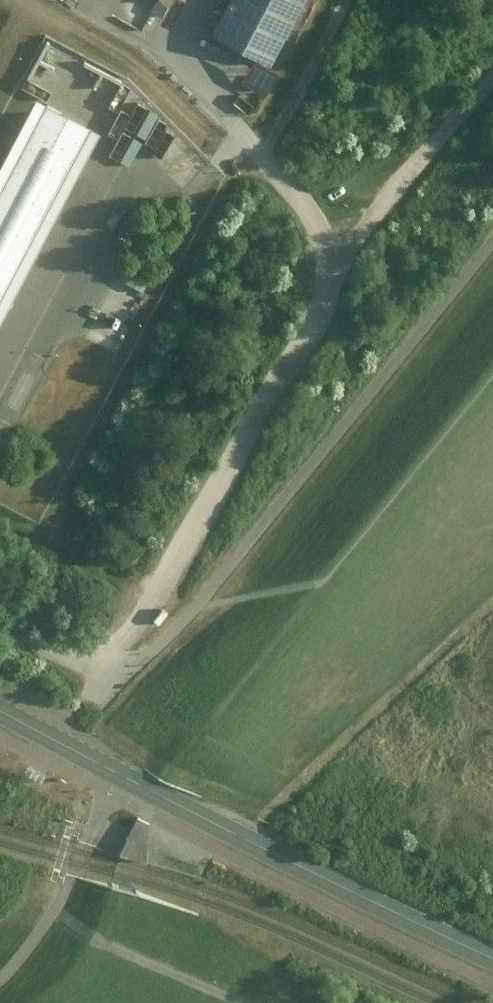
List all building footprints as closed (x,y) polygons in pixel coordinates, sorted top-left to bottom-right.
[(135,4),(162,15),(167,2),(162,0),(124,0),(123,2),(133,6),(135,4)] [(218,38),(287,73),(324,0),(237,0),(218,38)] [(43,100),(0,183),(0,330),(2,331),(106,133),(43,100)] [(135,129),(188,183),(210,161),(157,107),(135,129)] [(85,333),(109,347),(114,339),(89,325),(85,333)] [(120,856),(150,863),(151,827),(136,820),(120,856)]
